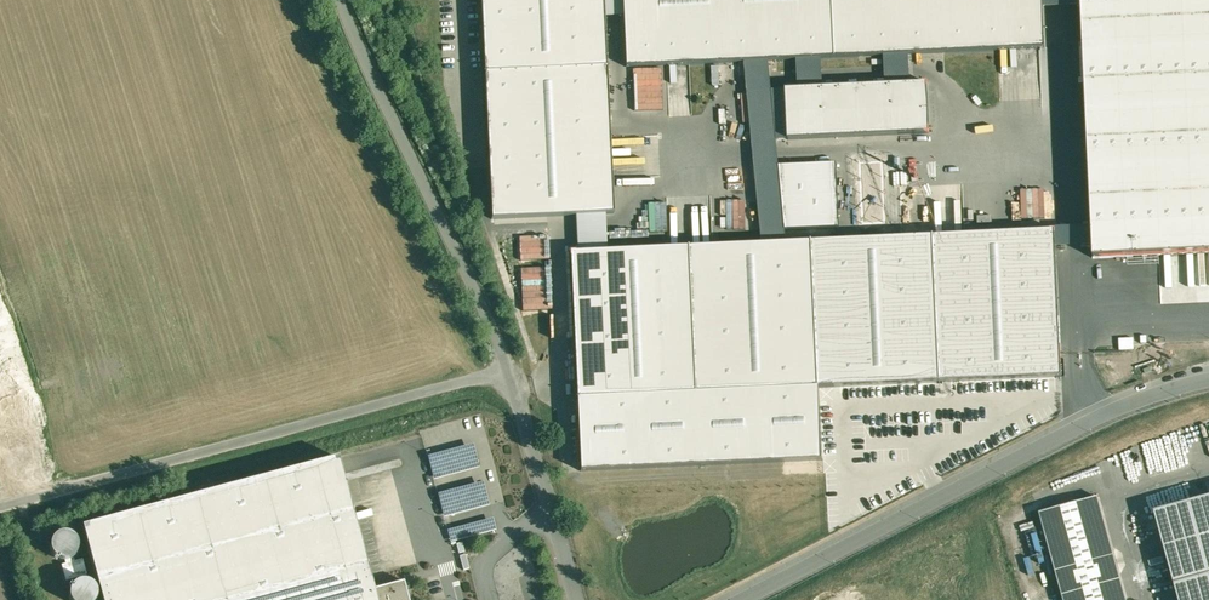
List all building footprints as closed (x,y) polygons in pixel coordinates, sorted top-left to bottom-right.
[(492,220),(613,214),(603,0),(482,0),(492,220)] [(626,67),(1044,47),(1042,0),(623,0),(626,67)] [(888,185),(858,187),(861,225),(891,223),(888,185)] [(667,202),(631,203),(632,230),(668,228),(667,202)] [(570,254),(581,471),(823,460),(820,387),(1063,375),(1056,231),(570,254)] [(471,444),(426,454),(431,478),(477,468),(471,444)] [(374,590),(338,459),(83,527),(102,599),(377,599),(374,590)] [(1039,513),(1063,599),(1128,599),(1100,497),(1039,513)] [(1154,514),(1178,599),(1208,599),(1208,498),(1154,514)] [(377,599),(409,599),(404,581),(374,590),(377,599)]
